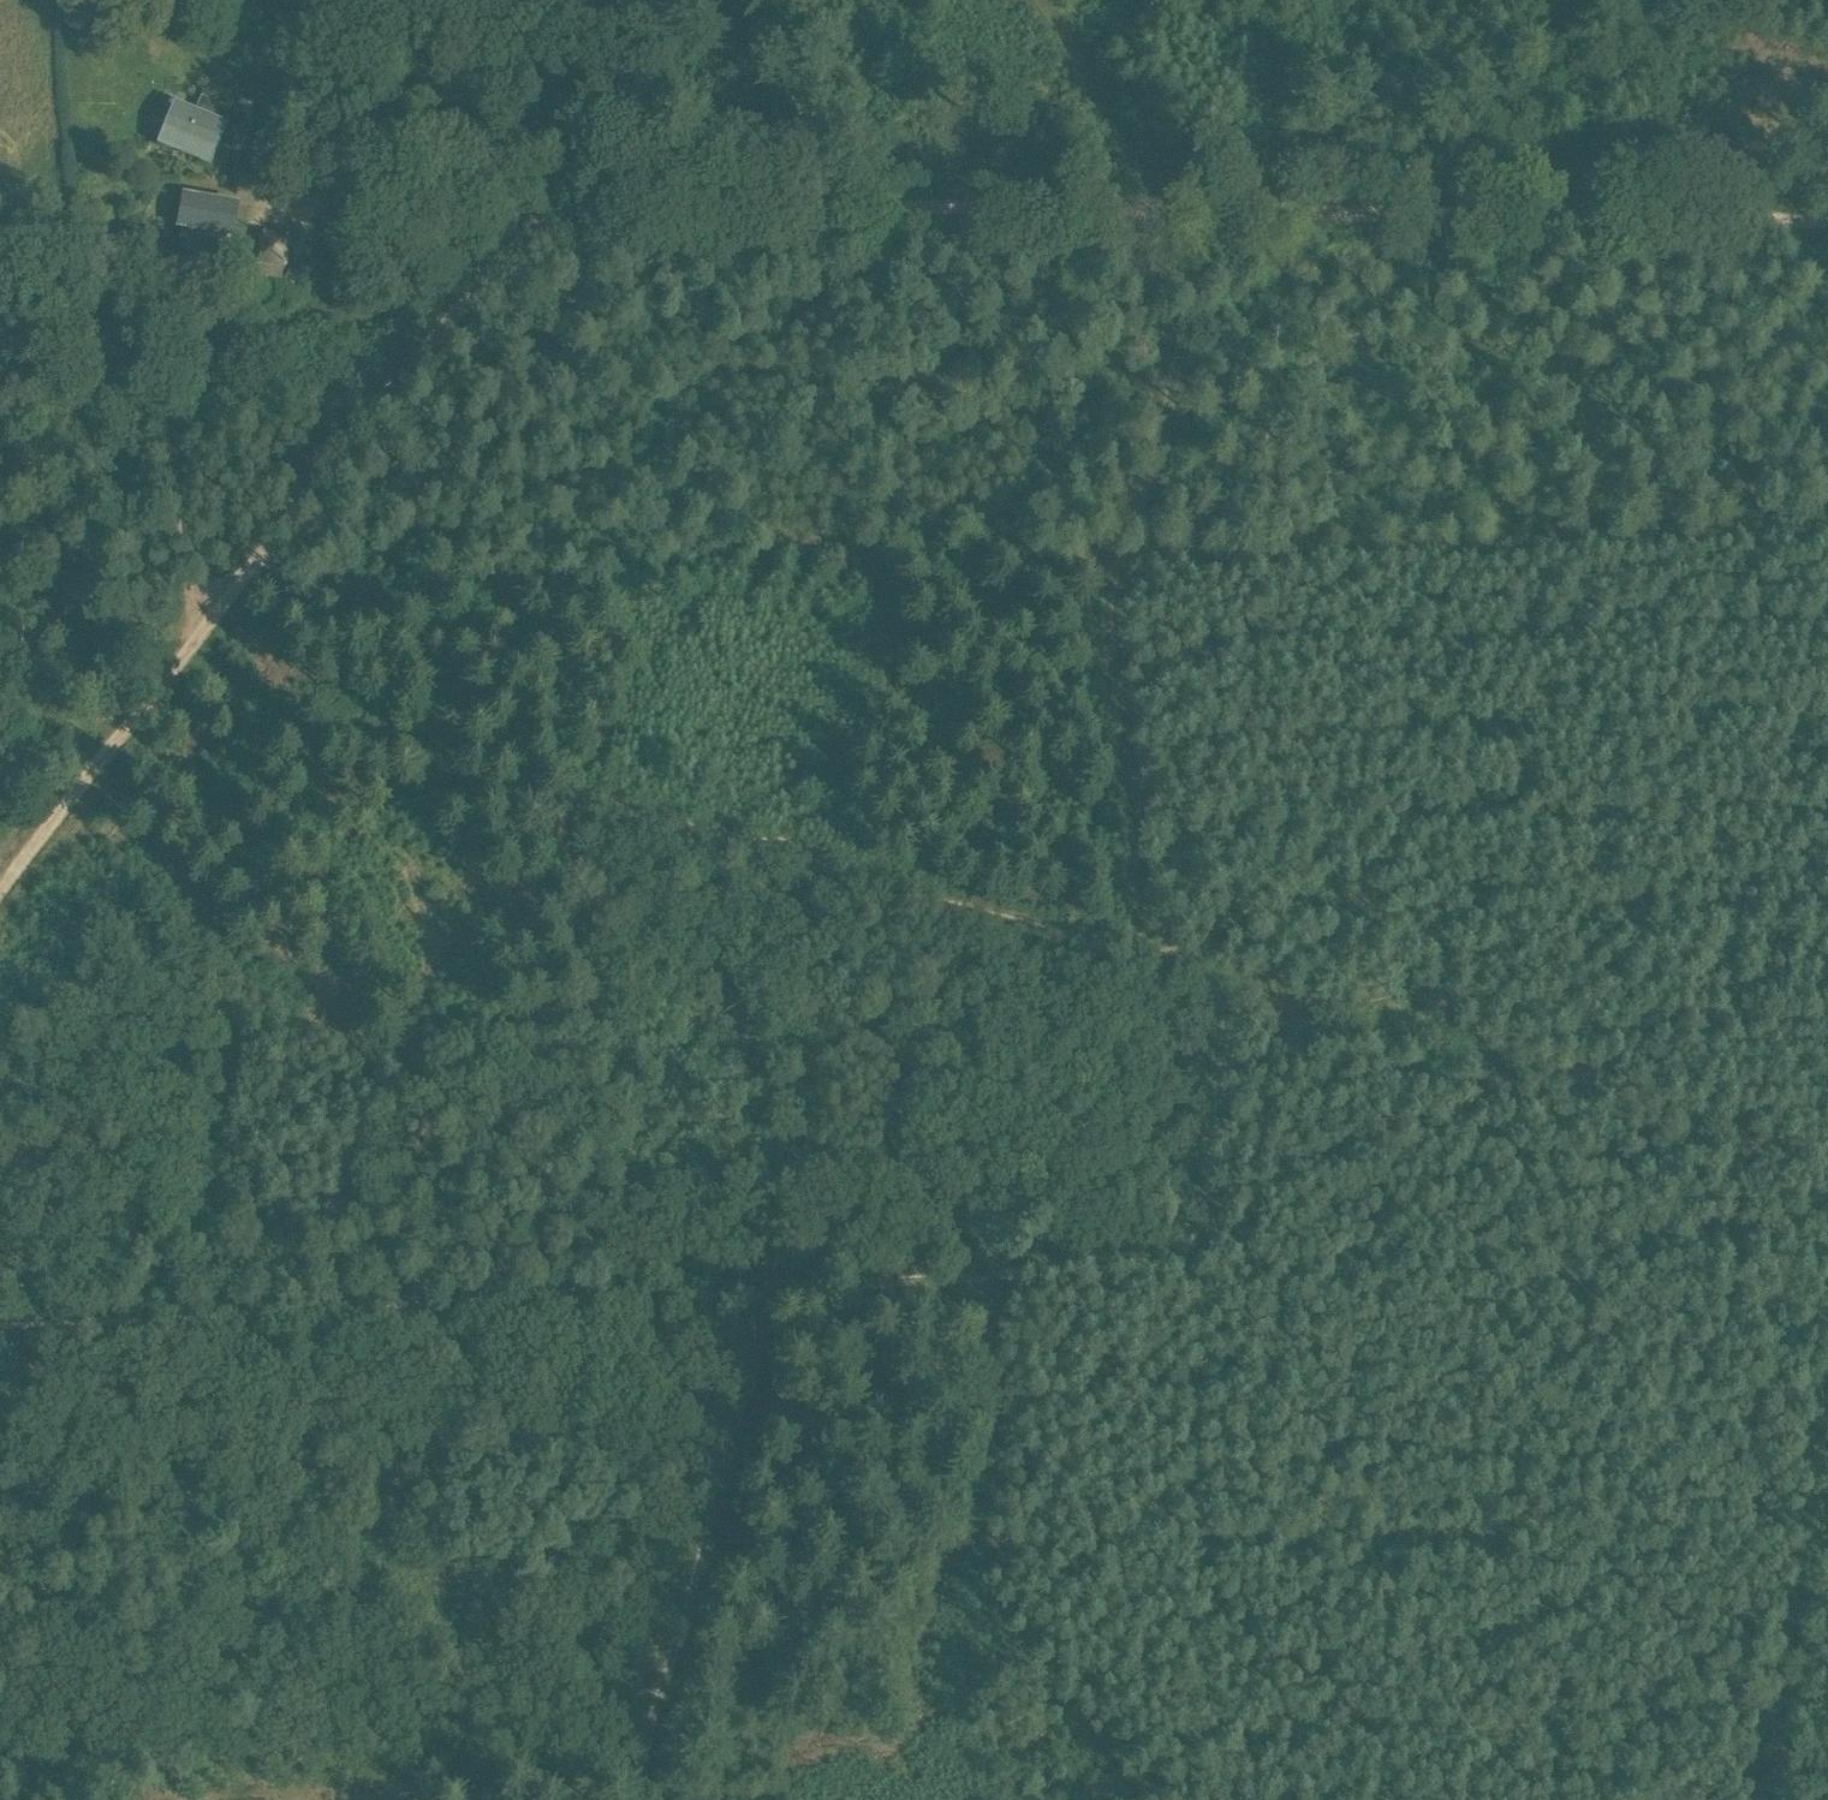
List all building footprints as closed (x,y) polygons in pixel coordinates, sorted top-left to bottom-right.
[(234,143),(245,118),(214,105),(205,120),(176,108),(162,144),(208,163),(218,138),(234,143)] [(230,236),(235,209),(185,200),(181,227),(186,228),(182,249),(220,256),(223,235),(230,236)] [(288,265),(292,237),(262,234),(258,262),(263,262),(262,272),(283,274),(284,265),(288,265)]
